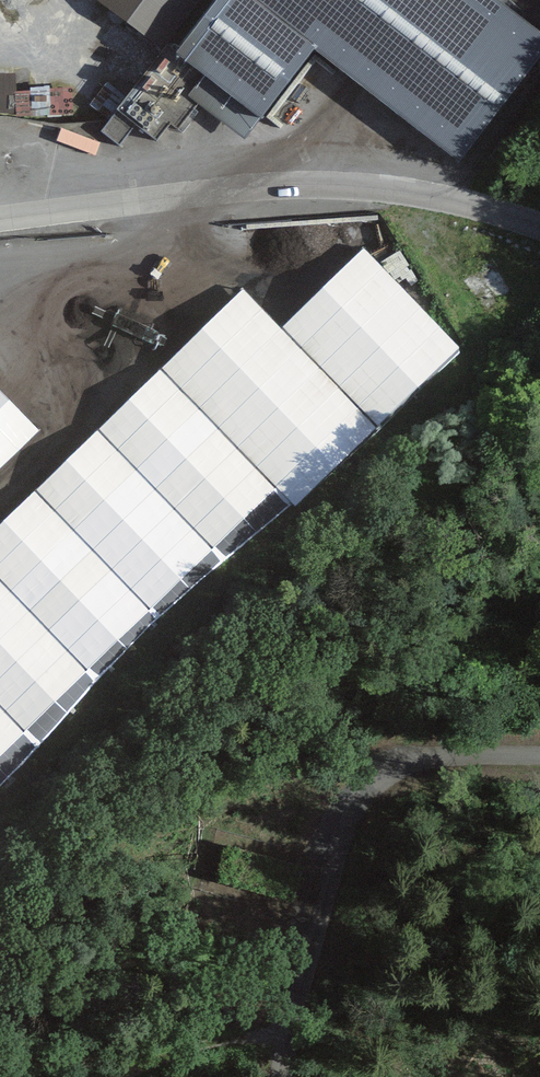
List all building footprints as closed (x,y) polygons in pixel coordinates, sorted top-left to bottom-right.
[(194,0),(95,0),(160,47),(194,0)] [(214,84),(198,104),(245,139),(313,51),(460,164),(539,60),(539,32),(499,0),(219,0),(181,48),(176,55),(214,84)] [(176,55),(181,48),(171,41),(116,111),(134,125),(156,142),(170,125),(177,131),(198,104),(214,84),(176,55)] [(134,125),(116,111),(109,121),(101,131),(119,146),(134,125)] [(275,487),(295,507),(460,347),(363,248),(281,327),(243,288),(0,525),(0,755),(275,487)] [(445,285),(436,272),(423,281),(432,294),(445,285)] [(40,431),(0,392),(0,471),(40,431)]
